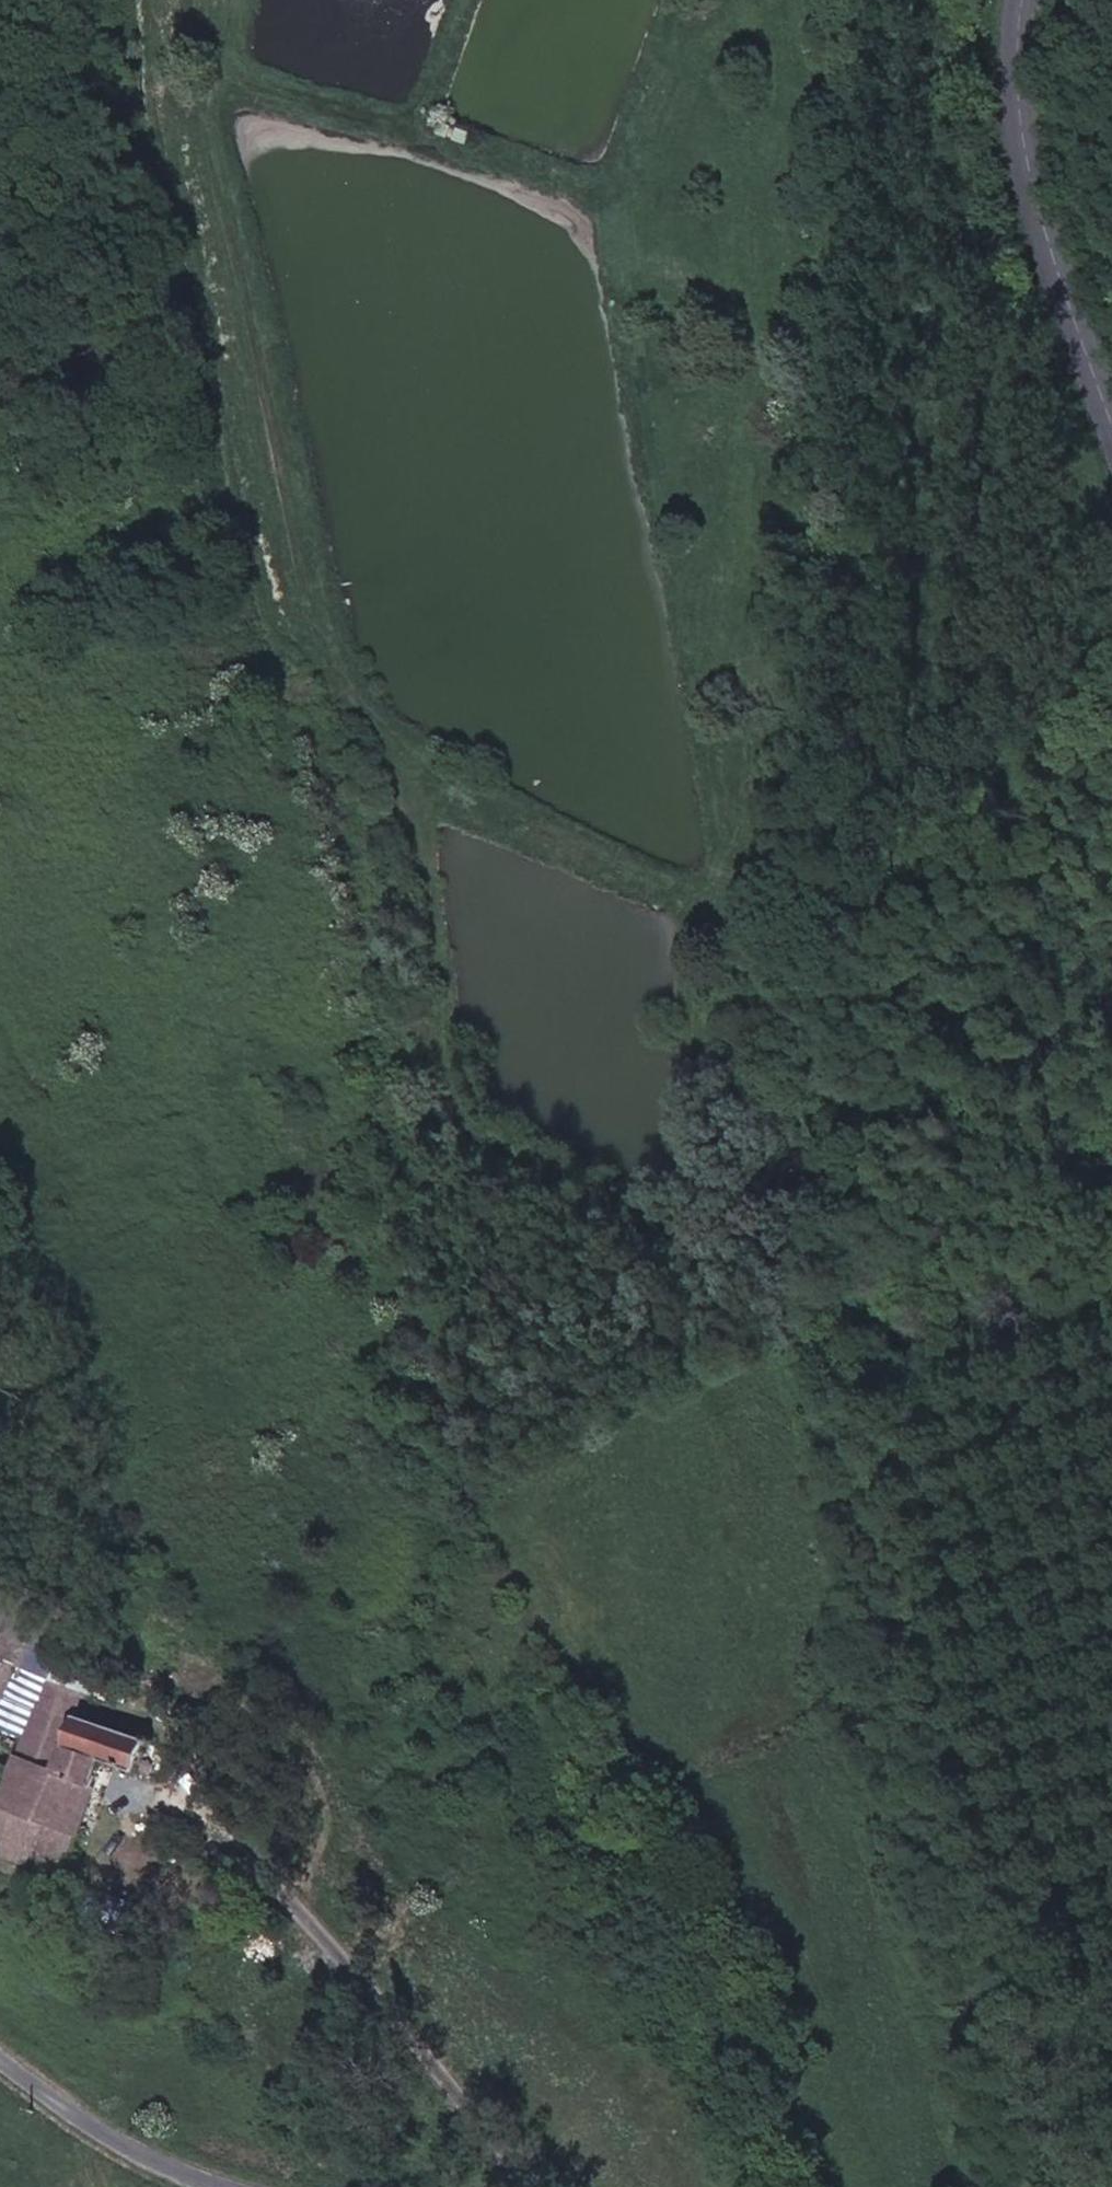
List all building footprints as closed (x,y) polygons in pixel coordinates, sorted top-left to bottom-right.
[(45,1706),(0,1814),(0,1852),(66,1878),(109,1764),(142,1775),(153,1741),(45,1706)]
